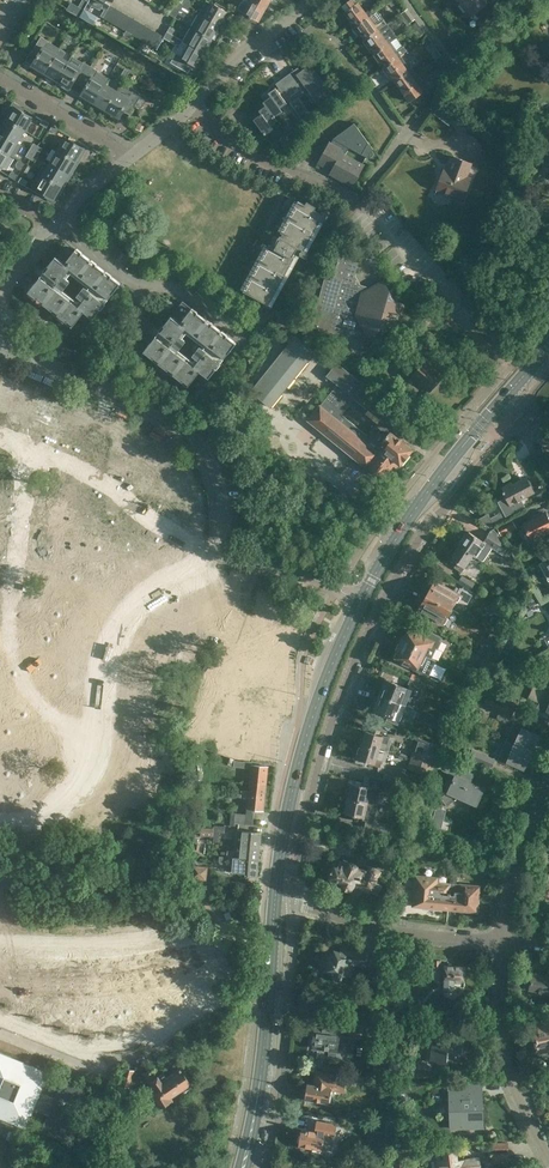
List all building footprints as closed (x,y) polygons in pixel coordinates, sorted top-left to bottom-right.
[(79,16),(89,0),(82,0),(82,1),(83,1),(80,6),(76,14),(79,16)] [(79,16),(80,16),(83,11),(88,14),(89,11),(90,12),(96,1),(104,5),(104,4),(106,0),(89,0),(79,16)] [(187,14),(190,9),(175,0),(168,15),(174,18),(179,9),(187,14)] [(175,0),(190,9),(192,4),(185,0),(176,0),(175,0)] [(251,1),(250,0),(239,0),(248,5),(244,13),(250,17),(249,21),(256,23),(258,21),(259,22),(266,9),(251,1)] [(251,1),(266,9),(271,0),(250,0),(251,1)] [(355,27),(368,17),(359,4),(358,3),(362,0),(350,0),(342,6),(346,12),(345,13),(355,27)] [(459,4),(465,11),(467,9),(471,15),(474,13),(478,18),(489,10),(484,5),(487,2),(485,0),(464,0),(459,4)] [(205,2),(198,14),(219,26),(227,12),(212,3),(211,5),(205,2)] [(109,21),(116,9),(110,5),(103,18),(109,21)] [(115,24),(122,12),(116,9),(109,21),(115,24)] [(121,28),(128,16),(122,12),(115,24),(121,28)] [(198,14),(191,27),(211,39),(219,26),(198,14)] [(361,36),(365,41),(389,23),(386,19),(379,24),(371,14),(368,17),(355,27),(353,29),(360,37),(361,36)] [(127,31),(134,19),(128,16),(121,28),(127,31)] [(133,35),(140,23),(134,19),(127,31),(133,35)] [(139,38),(146,26),(140,23),(133,35),(139,38)] [(371,49),(377,57),(400,40),(398,38),(399,37),(389,23),(365,41),(363,42),(364,43),(369,50),(371,49)] [(145,42),(152,30),(146,26),(139,38),(145,42)] [(170,27),(167,31),(175,36),(178,31),(170,27)] [(191,27),(183,41),(204,53),(211,39),(191,27)] [(151,45),(158,33),(152,30),(145,42),(151,45)] [(167,31),(164,37),(172,41),(176,43),(176,44),(180,47),(176,53),(172,61),(186,69),(190,63),(196,66),(204,53),(183,41),(175,36),(167,31)] [(158,33),(151,45),(157,48),(164,37),(158,33)] [(64,41),(69,44),(73,37),(68,35),(64,41)] [(31,67),(44,75),(56,55),(56,54),(59,49),(48,42),(49,41),(41,36),(32,52),(38,55),(31,67)] [(383,69),(385,73),(404,58),(403,56),(409,51),(405,46),(405,47),(400,40),(377,57),(384,68),(383,69)] [(44,75),(56,83),(68,62),(56,55),(44,75)] [(76,78),(82,82),(91,66),(84,62),(83,63),(72,56),(68,62),(56,83),(69,90),(76,78)] [(393,83),(396,87),(417,72),(414,68),(419,64),(415,60),(409,64),(404,58),(385,73),(389,78),(391,76),(394,81),(393,83)] [(98,71),(95,69),(99,61),(96,59),(91,66),(82,82),(87,85),(80,97),(93,105),(106,84),(105,84),(109,79),(98,72),(98,71)] [(335,98),(311,64),(296,75),(293,70),(275,83),(279,88),(288,101),(303,121),(312,115),(299,98),(308,91),(321,108),(335,98)] [(125,69),(121,75),(126,78),(129,72),(125,69)] [(421,77),(417,72),(396,87),(399,91),(401,90),(404,94),(405,94),(409,100),(417,95),(427,88),(423,82),(425,81),(422,77),(421,77)] [(117,92),(106,84),(93,105),(105,112),(117,92)] [(118,92),(117,92),(105,112),(118,120),(123,111),(131,116),(133,112),(132,111),(133,108),(138,111),(142,104),(137,102),(140,96),(133,92),(132,92),(121,86),(118,92)] [(282,111),(280,108),(286,103),(286,102),(288,101),(279,88),(277,89),(275,87),(268,92),(271,96),(263,102),(266,105),(275,117),(282,111)] [(8,116),(6,119),(24,130),(32,117),(22,111),(23,109),(13,102),(6,115),(8,116)] [(449,123),(455,116),(439,104),(434,111),(449,123)] [(262,113),(253,119),(265,135),(273,129),(271,125),(277,120),(275,117),(266,105),(259,110),(262,113)] [(0,124),(0,132),(17,142),(24,130),(6,119),(5,122),(2,121),(0,124)] [(40,124),(47,127),(50,123),(43,119),(40,124)] [(330,139),(318,163),(331,170),(330,173),(353,185),(365,162),(364,162),(364,163),(363,162),(366,155),(368,156),(373,147),(354,123),(333,138),(331,141),(330,140),(330,139)] [(527,124),(523,132),(531,136),(535,127),(527,124)] [(50,129),(56,133),(59,129),(53,125),(50,129)] [(284,131),(288,136),(292,141),(296,135),(289,127),(284,131)] [(17,142),(0,132),(0,149),(9,155),(10,155),(13,157),(21,144),(17,142)] [(288,136),(282,148),(287,151),(292,141),(288,136)] [(66,137),(58,150),(76,161),(78,158),(81,159),(88,147),(78,141),(76,144),(66,137)] [(34,143),(30,150),(30,149),(34,152),(38,146),(34,143)] [(38,146),(34,152),(39,155),(42,148),(38,146)] [(9,155),(0,149),(0,166),(2,167),(9,155)] [(26,156),(30,159),(34,152),(30,149),(30,150),(26,156)] [(58,150),(50,163),(71,175),(77,166),(74,164),(76,161),(58,150)] [(30,159),(35,161),(39,155),(34,152),(30,159)] [(452,196),(462,200),(471,178),(466,176),(472,162),(454,155),(449,169),(445,168),(437,187),(453,193),(452,196)] [(50,163),(47,168),(42,165),(38,172),(61,186),(63,183),(66,184),(71,175),(50,163)] [(9,176),(15,180),(18,175),(11,171),(9,176)] [(60,189),(61,186),(38,172),(30,184),(32,185),(46,194),(44,196),(55,202),(62,190),(60,189)] [(18,181),(25,185),(28,181),(21,177),(18,181)] [(282,236),(280,235),(278,237),(274,236),(272,242),(273,243),(271,246),(269,244),(243,291),(268,305),(294,258),(297,260),(300,255),(306,259),(309,254),(303,251),(317,225),(316,222),(317,219),(323,223),(328,213),(307,202),(305,204),(298,201),(281,232),(283,234),(282,236)] [(93,319),(120,283),(67,241),(56,255),(40,276),(28,292),(72,327),(84,312),(93,319)] [(367,336),(387,323),(394,325),(397,316),(398,316),(399,315),(397,314),(398,312),(399,312),(400,311),(399,311),(401,301),(394,299),(382,280),(364,291),(357,289),(359,283),(355,275),(358,262),(339,257),(333,277),(326,274),(326,275),(327,275),(319,303),(318,302),(311,327),(328,332),(328,330),(360,340),(367,335),(367,336)] [(200,371),(208,378),(236,343),(183,301),(160,330),(155,338),(144,351),(188,386),(200,371)] [(287,341),(290,343),(273,364),(271,362),(267,368),(268,370),(251,391),(270,406),(314,351),(293,334),(287,341)] [(414,344),(428,356),(437,345),(423,334),(414,344)] [(411,375),(429,391),(431,389),(433,391),(438,384),(436,383),(444,374),(422,356),(417,362),(421,365),(411,375)] [(360,380),(359,381),(336,363),(326,375),(337,384),(308,420),(366,467),(369,464),(383,476),(392,464),(396,467),(399,462),(400,463),(412,449),(398,437),(405,429),(389,416),(395,408),(360,380)] [(500,500),(505,511),(506,510),(509,516),(525,508),(520,499),(533,492),(526,477),(512,485),(511,483),(503,487),(504,490),(502,491),(502,492),(501,493),(502,495),(499,497),(500,499),(500,500)] [(482,515),(486,525),(500,519),(497,514),(490,516),(488,512),(482,515)] [(546,512),(540,515),(539,513),(532,517),(533,518),(524,523),(527,529),(521,532),(526,541),(548,529),(548,518),(546,512)] [(496,527),(501,536),(516,528),(512,519),(496,527)] [(460,543),(459,545),(473,555),(483,561),(493,547),(503,554),(508,547),(498,532),(494,528),(491,529),(487,535),(483,541),(468,531),(467,533),(466,532),(459,542),(460,543)] [(125,554),(113,562),(129,580),(141,572),(131,562),(138,556),(125,542),(119,548),(125,554)] [(473,555),(459,545),(450,558),(457,562),(454,567),(461,572),(473,555)] [(545,558),(546,559),(539,562),(548,580),(548,579),(548,556),(545,558)] [(98,568),(91,574),(103,586),(111,581),(118,590),(129,580),(113,562),(102,573),(98,568)] [(458,581),(470,589),(474,583),(461,576),(458,581)] [(435,581),(427,595),(452,609),(456,601),(461,604),(462,603),(468,604),(473,593),(461,586),(460,588),(457,586),(455,591),(454,592),(435,581)] [(532,591),(526,602),(530,607),(539,602),(532,591)] [(78,606),(71,619),(93,630),(100,617),(89,611),(92,603),(76,595),(71,603),(78,606)] [(452,609),(427,595),(419,609),(438,620),(438,621),(444,625),(445,623),(449,626),(452,620),(447,617),(452,609)] [(60,628),(54,636),(72,643),(76,636),(87,642),(93,630),(71,619),(66,632),(60,628)] [(403,637),(400,644),(427,656),(433,659),(438,648),(439,649),(443,642),(441,641),(443,638),(426,629),(423,634),(411,628),(410,631),(408,630),(406,636),(403,637)] [(254,639),(248,651),(272,659),(276,646),(254,639)] [(438,662),(427,656),(400,644),(397,650),(398,653),(395,659),(412,667),(411,668),(431,677),(438,662)] [(248,651),(244,665),(267,673),(272,659),(248,651)] [(66,660),(48,659),(51,664),(54,668),(53,683),(78,684),(79,670),(67,670),(66,660)] [(386,679),(380,694),(412,707),(416,699),(419,700),(420,698),(421,698),(424,692),(423,691),(424,689),(416,686),(417,681),(412,679),(410,684),(411,685),(409,689),(386,679)] [(45,697),(45,706),(63,707),(63,699),(77,699),(78,684),(53,683),(52,696),(45,697)] [(238,684),(235,699),(259,703),(262,689),(238,684)] [(380,694),(374,709),(400,720),(402,715),(410,718),(414,708),(412,707),(380,694)] [(502,698),(499,706),(513,712),(517,705),(502,698)] [(235,699),(231,712),(255,717),(259,703),(235,699)] [(509,721),(508,718),(510,719),(513,712),(499,706),(493,703),(490,710),(500,714),(497,715),(496,718),(497,720),(500,721),(502,721),(503,723),(506,724),(508,723),(509,721)] [(4,729),(4,714),(11,714),(11,704),(0,705),(0,729),(4,729)] [(231,712),(229,726),(253,731),(255,717),(231,712)] [(514,722),(506,741),(531,753),(538,735),(522,728),(522,726),(514,722)] [(229,726),(225,740),(231,741),(231,744),(239,746),(240,742),(249,744),(253,731),(229,726)] [(0,729),(0,753),(15,752),(15,742),(7,743),(4,729),(0,729)] [(366,730),(362,744),(388,753),(392,739),(389,738),(389,737),(378,734),(379,731),(372,729),(371,732),(366,730)] [(415,739),(409,759),(433,766),(439,746),(415,739)] [(505,764),(506,762),(523,769),(531,753),(506,741),(497,760),(505,764)] [(388,753),(362,744),(357,758),(363,760),(362,762),(380,768),(382,760),(386,762),(388,753)] [(471,751),(467,761),(490,770),(494,760),(471,751)] [(405,770),(429,778),(433,766),(409,759),(405,770)] [(234,761),(234,767),(251,768),(250,783),(250,784),(266,786),(266,784),(268,767),(262,766),(253,765),(253,762),(241,761),(234,761)] [(454,776),(447,792),(440,797),(447,805),(459,797),(476,804),(483,787),(470,781),(473,773),(445,761),(441,770),(454,776)] [(17,796),(16,781),(21,781),(20,772),(3,773),(3,783),(0,783),(0,798),(17,796)] [(351,782),(348,798),(376,804),(376,803),(378,804),(381,788),(386,789),(388,781),(374,777),(371,785),(371,787),(351,782)] [(238,790),(237,797),(248,798),(247,809),(263,810),(266,789),(266,786),(250,784),(249,791),(238,790)] [(348,798),(345,813),(364,817),(364,820),(374,822),(378,805),(376,804),(348,798)] [(231,813),(229,826),(235,826),(235,824),(238,824),(246,825),(246,824),(251,824),(252,815),(234,813),(231,813)] [(364,829),(378,832),(389,835),(390,828),(365,823),(364,829)] [(212,843),(219,843),(219,833),(224,833),(225,826),(213,826),(212,843)] [(237,830),(236,844),(259,846),(261,832),(237,830)] [(228,850),(227,856),(258,859),(259,846),(236,844),(235,851),(228,850)] [(417,872),(417,865),(413,865),(414,850),(404,849),(403,878),(412,878),(412,872),(417,872)] [(219,856),(219,861),(221,861),(221,863),(231,864),(230,872),(245,874),(245,875),(256,876),(258,859),(227,856),(219,856)] [(370,893),(371,892),(377,895),(381,885),(375,882),(379,872),(368,867),(365,873),(363,872),(363,871),(356,869),(358,866),(350,862),(349,865),(340,861),(337,867),(336,867),(336,868),(333,867),(329,876),(332,877),(331,879),(342,883),(341,886),(351,890),(353,886),(370,893)] [(194,866),(193,877),(205,879),(207,867),(194,866)] [(433,908),(444,909),(448,909),(451,884),(446,883),(444,883),(443,882),(438,882),(436,883),(437,878),(416,876),(414,890),(416,891),(415,896),(414,897),(413,898),(413,900),(413,901),(414,902),(414,904),(416,905),(418,906),(420,906),(421,905),(423,905),(433,906),(433,908)] [(479,886),(451,884),(448,909),(468,911),(470,910),(472,909),(473,907),(474,904),(474,902),(478,903),(479,886)] [(213,946),(195,950),(199,974),(217,971),(213,946)] [(365,949),(363,953),(342,947),(340,952),(335,950),(334,953),(327,951),(325,958),(322,957),(320,967),(322,967),(322,970),(331,972),(330,975),(333,976),(333,978),(333,979),(334,980),(335,981),(336,981),(337,982),(338,982),(339,981),(340,981),(341,980),(342,979),(343,975),(346,976),(351,958),(369,963),(373,951),(365,949)] [(195,950),(181,953),(185,976),(199,974),(195,950)] [(181,953),(167,955),(171,979),(185,976),(181,953)] [(167,955),(154,958),(157,981),(171,979),(167,955)] [(154,958),(141,960),(145,984),(157,981),(154,958)] [(141,960),(128,963),(132,986),(145,984),(141,960)] [(443,981),(443,989),(454,990),(454,981),(465,982),(466,967),(444,965),(443,981)] [(86,968),(72,969),(73,992),(85,992),(86,968)] [(86,968),(85,992),(100,991),(100,968),(86,968)] [(32,969),(32,994),(45,993),(45,992),(45,969),(32,969)] [(58,969),(45,969),(45,992),(58,992),(58,969)] [(72,969),(58,969),(58,992),(73,992),(72,969)] [(531,989),(529,995),(543,997),(544,993),(545,994),(545,992),(548,993),(548,975),(532,972),(529,989),(531,989)] [(400,1035),(413,1037),(416,1021),(401,1019),(401,1024),(400,1030),(400,1034),(401,1034),(400,1035)] [(538,1051),(548,1048),(548,1020),(532,1024),(538,1051)] [(315,1027),(312,1047),(328,1049),(327,1056),(336,1057),(336,1051),(337,1051),(339,1035),(346,1036),(353,1037),(354,1028),(348,1027),(332,1025),(332,1030),(315,1027)] [(360,1035),(377,1037),(379,1028),(362,1025),(360,1035)] [(422,1060),(431,1061),(446,1063),(447,1059),(461,1061),(463,1044),(459,1044),(459,1038),(427,1035),(424,1034),(423,1049),(422,1060)] [(46,1074),(0,1055),(0,1116),(25,1126),(33,1107),(49,1113),(41,1133),(65,1143),(86,1091),(62,1081),(54,1100),(38,1093),(46,1074)] [(127,1068),(122,1086),(129,1088),(134,1070),(128,1069),(127,1068)] [(165,1075),(160,1078),(159,1076),(156,1078),(150,1070),(143,1075),(151,1086),(148,1088),(162,1108),(164,1106),(166,1107),(169,1104),(170,1103),(173,1100),(171,1097),(182,1090),(184,1093),(194,1087),(186,1076),(187,1074),(185,1072),(183,1071),(181,1068),(167,1077),(165,1075)] [(307,1084),(305,1099),(330,1103),(332,1091),(344,1093),(347,1076),(316,1071),(313,1085),(307,1084)] [(483,1127),(482,1106),(479,1106),(478,1085),(449,1085),(450,1128),(483,1127)] [(302,1129),(299,1145),(312,1148),(312,1151),(320,1152),(320,1150),(322,1150),(322,1148),(331,1149),(333,1136),(336,1125),(317,1121),(315,1132),(302,1129)] [(508,1163),(507,1143),(493,1144),(493,1163),(508,1163)] [(479,1157),(458,1160),(456,1146),(436,1149),(439,1163),(438,1163),(438,1166),(432,1167),(481,1167),(479,1157)] [(416,1149),(418,1161),(431,1159),(429,1147),(416,1149)] [(408,1157),(400,1159),(401,1164),(401,1167),(410,1167),(408,1157)]
